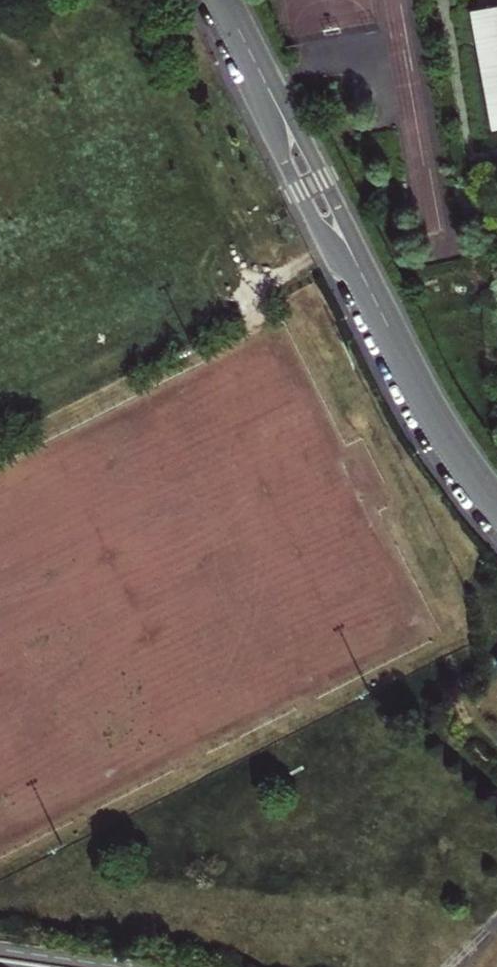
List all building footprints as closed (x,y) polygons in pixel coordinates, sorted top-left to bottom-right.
[(490,130),(496,128),(496,2),(466,8),(490,130)]
